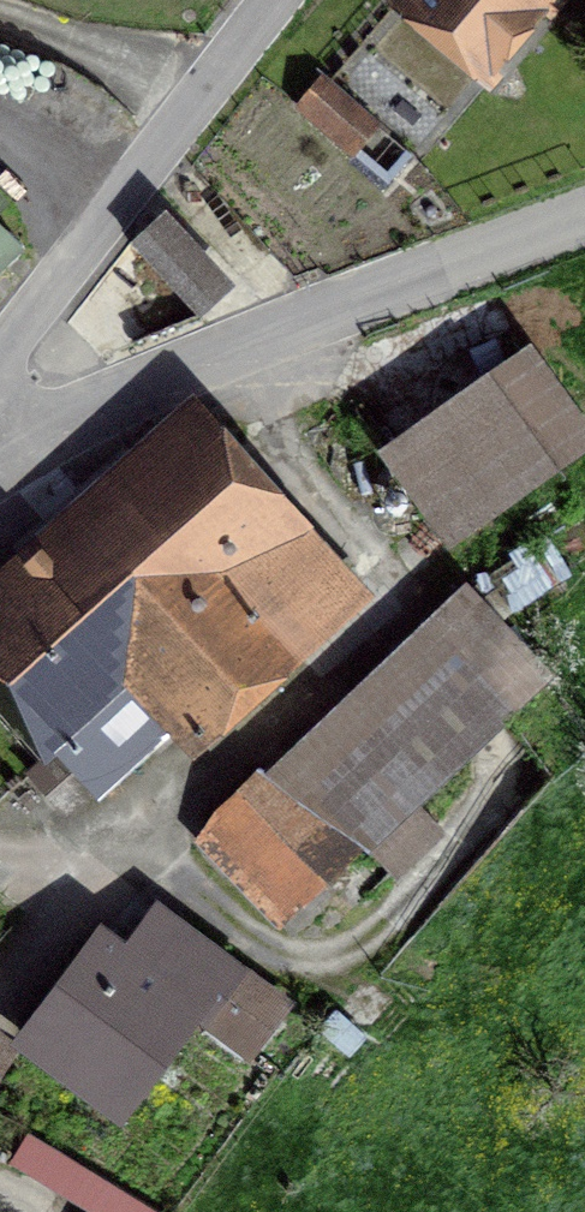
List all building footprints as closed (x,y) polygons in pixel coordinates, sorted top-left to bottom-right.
[(493,72),(550,0),(402,0),(493,72)] [(382,122),(329,82),(308,109),(361,149),(382,122)] [(374,424),(460,539),(584,446),(584,397),(522,313),(374,424)] [(0,581),(0,695),(51,753),(30,770),(61,806),(171,710),(197,739),(364,593),(200,406),(0,581)] [(290,737),(382,837),(524,706),(432,607),(290,737)] [(382,837),(290,737),(209,811),(301,911),(382,837)] [(97,935),(25,1040),(125,1109),(195,1009),(210,1019),(246,967),(180,922),(147,969),(97,935)] [(0,1043),(0,1069),(12,1050),(0,1043)] [(35,1116),(12,1151),(88,1200),(80,1211),(177,1211),(179,1209),(35,1116)]
